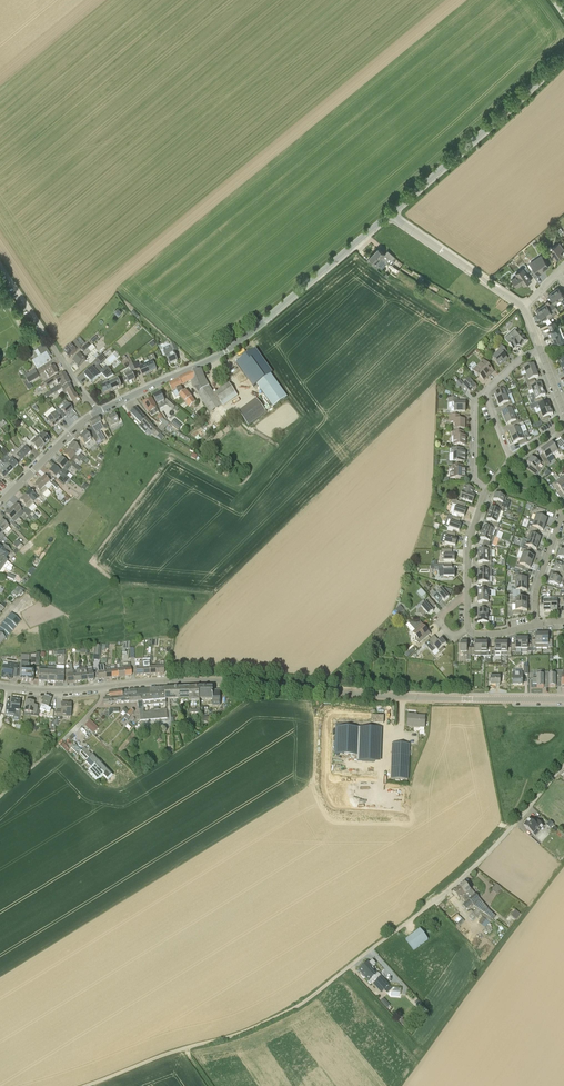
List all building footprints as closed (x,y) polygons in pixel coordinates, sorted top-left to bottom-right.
[(563,249),(559,242),(552,247),(553,249),(550,252),(555,260),(563,255),(560,251),(563,249)] [(388,250),(385,254),(378,248),(374,253),(386,262),(386,261),(387,262),(392,265),(395,261),(393,260),(396,257),(388,250)] [(367,261),(377,269),(380,266),(382,269),(387,263),(386,262),(374,253),(369,258),(367,261)] [(530,263),(533,268),(538,275),(542,273),(541,272),(549,266),(546,262),(546,261),(545,261),(541,255),(530,263)] [(531,280),(523,268),(515,273),(517,276),(512,279),(517,287),(522,283),(524,285),(531,280)] [(562,298),(563,296),(558,287),(553,291),(559,299),(563,306),(563,301),(562,298)] [(555,310),(558,308),(554,303),(559,299),(553,291),(548,294),(553,302),(551,304),(555,310)] [(541,307),(549,318),(557,313),(555,310),(551,304),(548,306),(546,304),(541,307)] [(552,322),(549,318),(541,307),(536,311),(544,322),(546,321),(548,324),(552,322)] [(118,308),(114,312),(118,316),(122,312),(118,308)] [(549,328),(550,330),(547,332),(550,337),(559,333),(557,328),(563,325),(563,321),(556,325),(549,328)] [(508,343),(513,349),(519,344),(520,346),(527,341),(518,331),(512,337),(513,339),(508,343)] [(563,338),(563,336),(563,332),(559,333),(550,337),(552,343),(555,342),(556,345),(563,342),(563,338)] [(69,358),(82,346),(77,341),(72,346),(64,352),(69,358)] [(84,353),(88,349),(91,347),(88,343),(81,349),(84,353)] [(504,355),(506,352),(507,352),(501,345),(497,348),(498,349),(495,351),(497,353),(492,358),(495,361),(495,362),(499,366),(508,358),(504,355)] [(50,356),(48,352),(44,346),(35,351),(39,357),(33,361),(37,369),(50,361),(48,357),(50,356)] [(84,358),(90,352),(88,349),(84,353),(73,362),(78,368),(82,364),(86,361),(84,358)] [(175,356),(173,352),(166,356),(170,365),(177,361),(175,356)] [(97,353),(88,361),(91,364),(95,361),(97,359),(96,359),(100,356),(97,353)] [(97,359),(95,361),(99,365),(106,359),(102,354),(97,359)] [(157,371),(153,362),(157,361),(154,354),(147,358),(148,360),(145,362),(146,365),(150,374),(157,371)] [(479,376),(484,381),(488,377),(487,377),(493,371),(484,361),(473,371),(478,377),(479,376)] [(150,374),(146,365),(140,368),(137,362),(133,364),(136,371),(140,369),(143,377),(150,374)] [(118,369),(112,363),(102,373),(107,379),(114,375),(112,374),(118,369)] [(132,372),(136,371),(133,364),(132,365),(129,366),(131,372),(125,375),(126,378),(129,383),(135,380),(133,375),(132,372)] [(526,375),(536,371),(534,365),(528,367),(527,364),(520,366),(522,372),(525,371),(526,375)] [(94,369),(93,368),(85,375),(92,382),(102,373),(104,371),(98,365),(94,369)] [(46,375),(49,380),(50,379),(58,374),(56,372),(57,371),(54,366),(46,370),(48,374),(46,375)] [(26,379),(37,373),(35,369),(28,374),(27,373),(20,377),(23,381),(26,379)] [(183,377),(178,380),(169,384),(172,392),(176,391),(179,396),(189,408),(196,403),(193,398),(190,394),(191,393),(188,389),(184,392),(181,387),(183,386),(183,387),(187,383),(191,382),(192,386),(197,393),(209,385),(208,383),(207,383),(206,379),(202,370),(202,369),(197,371),(197,370),(187,375),(183,377)] [(527,385),(534,382),(533,379),(538,377),(536,371),(526,375),(528,379),(525,380),(527,385)] [(37,373),(26,379),(29,383),(39,377),(37,373)] [(58,374),(50,379),(52,383),(55,381),(58,386),(60,385),(62,389),(69,385),(70,384),(64,374),(63,375),(59,377),(58,374)] [(271,374),(257,384),(273,407),(287,397),(271,374)] [(52,383),(50,379),(49,380),(44,383),(46,387),(49,385),(52,383)] [(112,391),(122,386),(118,379),(109,383),(112,391)] [(465,388),(470,394),(477,387),(469,380),(464,385),(460,380),(456,384),(462,391),(465,388)] [(533,393),(543,390),(541,383),(535,386),(534,382),(527,385),(530,391),(532,390),(533,393)] [(103,395),(112,391),(109,383),(100,387),(103,395)] [(215,394),(221,403),(235,393),(229,384),(215,394)] [(66,391),(71,389),(71,388),(69,385),(62,389),(60,385),(58,386),(45,395),(47,397),(54,393),(61,390),(63,395),(66,393),(66,391)] [(215,394),(214,393),(209,385),(197,393),(197,394),(210,412),(222,404),(221,403),(215,394)] [(497,400),(507,396),(505,393),(508,392),(505,386),(499,389),(500,392),(494,394),(497,400)] [(66,393),(69,397),(72,402),(78,399),(75,395),(74,395),(71,389),(66,391),(66,393)] [(535,404),(541,401),(540,398),(546,396),(543,390),(533,393),(535,397),(532,398),(535,404)] [(165,402),(163,398),(161,393),(154,397),(158,405),(165,402)] [(506,407),(513,405),(510,399),(508,400),(507,396),(497,400),(499,406),(505,404),(506,407)] [(177,406),(168,399),(165,402),(174,410),(176,412),(180,409),(177,406)] [(237,413),(247,426),(265,413),(255,399),(237,413)] [(454,412),(465,412),(465,403),(458,403),(458,399),(449,399),(449,403),(452,403),(452,406),(454,408),(454,412)] [(73,410),(68,404),(65,400),(62,403),(65,406),(61,409),(59,411),(64,418),(73,410)] [(157,409),(154,405),(152,400),(144,404),(149,413),(157,409)] [(541,412),(550,408),(548,402),(542,404),(541,401),(535,404),(537,410),(539,409),(541,412)] [(504,419),(514,415),(513,412),(515,411),(513,405),(506,407),(507,410),(502,413),(504,419)] [(64,418),(59,411),(58,410),(57,410),(56,411),(54,409),(52,407),(43,416),(53,427),(64,418)] [(542,422),(549,420),(547,417),(553,414),(550,408),(541,412),(542,415),(540,416),(542,422)] [(146,419),(140,413),(136,409),(132,413),(135,418),(141,424),(146,419)] [(118,424),(117,420),(114,415),(107,418),(111,427),(118,424)] [(453,429),(465,429),(465,419),(460,419),(460,415),(449,415),(449,419),(454,419),(453,429)] [(513,426),(520,423),(517,417),(515,418),(514,415),(504,419),(506,425),(512,423),(513,426)] [(93,429),(89,431),(94,441),(98,438),(101,442),(105,439),(100,431),(103,430),(103,429),(103,428),(98,418),(89,423),(93,429)] [(162,432),(166,427),(169,424),(165,421),(163,418),(160,420),(162,423),(157,429),(162,432)] [(155,429),(148,420),(146,419),(141,424),(139,426),(146,432),(149,429),(152,432),(155,429)] [(171,423),(179,430),(182,426),(174,419),(171,423)] [(522,430),(521,427),(524,426),(523,422),(520,423),(513,426),(514,429),(509,431),(511,437),(523,433),(522,430)] [(34,430),(33,430),(30,427),(28,429),(35,436),(37,438),(36,439),(43,445),(44,446),(50,441),(43,434),(40,437),(39,436),(34,430)] [(155,429),(152,432),(158,437),(161,434),(156,429),(155,429)] [(178,431),(177,434),(188,441),(190,439),(178,431)] [(454,445),(465,445),(465,436),(463,436),(463,432),(453,432),(453,436),(454,436),(454,445)] [(91,440),(89,437),(85,433),(79,438),(82,442),(84,445),(91,440)] [(523,433),(511,437),(514,444),(519,441),(520,445),(527,442),(523,433)] [(37,438),(35,436),(29,442),(24,436),(21,438),(25,442),(29,447),(32,445),(37,450),(43,445),(36,439),(37,438)] [(563,442),(561,439),(556,443),(558,446),(560,448),(563,445),(563,441),(563,442)] [(27,449),(29,447),(25,442),(18,449),(26,457),(30,452),(27,449)] [(80,450),(77,447),(72,443),(68,449),(81,460),(84,456),(80,453),(82,451),(80,450)] [(562,451),(560,448),(558,446),(555,447),(552,443),(546,447),(552,455),(558,451),(559,454),(562,451)] [(547,459),(552,455),(546,447),(541,450),(544,455),(541,458),(547,466),(550,464),(547,459)] [(454,453),(454,462),(465,462),(465,452),(462,452),(463,448),(452,448),(452,453),(454,453)] [(26,457),(18,449),(17,449),(13,453),(11,452),(9,453),(16,460),(18,459),(21,462),(26,457)] [(79,462),(81,460),(68,449),(63,455),(69,460),(67,463),(71,466),(79,472),(82,469),(73,463),(76,460),(79,462)] [(6,457),(7,459),(5,461),(13,470),(18,465),(15,462),(16,460),(9,453),(6,457)] [(530,465),(527,469),(536,476),(541,469),(538,467),(540,464),(531,457),(527,463),(530,465)] [(67,463),(65,461),(61,458),(56,464),(60,467),(62,469),(60,471),(66,476),(67,476),(69,473),(67,471),(71,466),(67,463)] [(3,459),(2,459),(0,461),(6,467),(3,469),(8,474),(13,470),(5,461),(3,459)] [(465,478),(465,469),(463,469),(463,465),(453,465),(453,473),(451,473),(451,478),(465,478)] [(3,469),(0,466),(0,476),(4,479),(8,474),(3,469)] [(60,471),(58,470),(54,466),(49,472),(53,476),(55,478),(58,474),(64,479),(62,481),(65,483),(69,479),(67,476),(66,476),(60,471)] [(50,482),(48,480),(44,476),(39,481),(45,487),(50,482)] [(42,495),(47,490),(45,487),(39,481),(34,487),(36,489),(34,491),(44,501),(46,499),(42,495)] [(562,481),(559,483),(557,481),(552,484),(556,490),(559,488),(563,493),(563,484),(562,481)] [(461,499),(473,503),(475,496),(472,495),(474,489),(465,486),(462,495),(461,495),(461,496),(462,496),(461,499)] [(34,491),(32,493),(30,490),(25,496),(33,504),(38,499),(42,503),(44,501),(34,491)] [(506,501),(507,498),(495,494),(493,500),(497,501),(496,506),(505,509),(508,510),(510,502),(506,501)] [(33,504),(25,496),(20,501),(26,507),(24,509),(32,517),(34,515),(28,509),(33,504)] [(466,504),(458,502),(453,500),(452,503),(453,504),(450,512),(464,517),(466,511),(464,510),(466,504)] [(22,511),(16,505),(11,510),(19,518),(24,513),(28,517),(30,519),(32,517),(24,509),(22,511)] [(503,512),(505,509),(496,506),(495,509),(491,508),(489,514),(498,517),(500,511),(503,512)] [(545,525),(547,519),(543,517),(544,514),(546,510),(539,508),(534,521),(545,525)] [(14,523),(19,518),(11,510),(6,515),(7,516),(5,518),(15,528),(17,526),(14,523)] [(496,523),(498,517),(489,514),(487,520),(491,521),(489,525),(498,528),(499,524),(496,523)] [(461,519),(448,515),(444,526),(459,532),(461,525),(459,525),(461,519)] [(543,531),(545,525),(534,521),(530,519),(526,529),(528,530),(535,532),(537,528),(543,531)] [(11,530),(2,521),(0,523),(0,532),(2,534),(6,531),(8,533),(11,530)] [(497,531),(498,528),(489,525),(488,528),(484,527),(482,533),(496,538),(498,532),(497,531)] [(534,536),(535,532),(528,530),(527,533),(530,534),(528,540),(539,544),(541,538),(534,536)] [(456,534),(448,532),(445,543),(456,546),(457,540),(455,539),(456,534)] [(495,537),(496,538),(482,533),(480,539),(484,540),(483,545),(492,547),(493,543),(495,537)] [(537,550),(539,544),(528,540),(526,546),(523,545),(522,548),(529,551),(530,547),(537,550)] [(12,552),(4,545),(1,549),(4,551),(3,553),(8,557),(12,552)] [(492,550),(492,547),(483,545),(483,550),(478,550),(478,557),(491,557),(492,550)] [(0,548),(0,557),(5,560),(8,557),(3,553),(4,551),(1,549),(0,548)] [(528,554),(529,551),(522,548),(520,552),(523,553),(521,559),(532,563),(534,557),(528,554)] [(452,549),(441,549),(441,553),(444,553),(444,562),(455,562),(455,555),(452,555),(452,549)] [(5,560),(0,557),(0,566),(3,568),(5,570),(8,566),(11,569),(15,564),(11,561),(10,564),(5,560)] [(492,563),(491,557),(478,557),(478,563),(482,563),(482,567),(492,567),(492,563)] [(530,569),(532,563),(521,559),(519,565),(516,564),(515,567),(522,570),(524,566),(530,569)] [(563,577),(563,566),(556,563),(554,570),(559,572),(558,575),(563,577)] [(453,579),(453,577),(455,577),(455,571),(452,571),(452,565),(438,565),(440,577),(443,577),(448,577),(448,579),(453,579)] [(492,570),(492,567),(482,567),(482,570),(478,570),(478,577),(492,577),(492,570)] [(515,585),(527,584),(527,578),(520,578),(520,575),(513,575),(513,578),(515,578),(515,585)] [(558,575),(557,578),(552,576),(551,578),(550,578),(548,582),(549,583),(558,586),(560,583),(563,584),(563,581),(563,577),(558,575)] [(492,577),(478,577),(478,583),(482,583),(482,587),(491,587),(491,583),(492,583),(492,577)] [(513,595),(520,595),(520,591),(527,591),(527,584),(515,585),(516,591),(513,591),(513,595)] [(16,596),(17,594),(19,594),(21,595),(23,591),(17,587),(12,593),(16,596)] [(482,590),(478,590),(478,597),(488,597),(492,597),(492,590),(491,590),(491,587),(482,587),(482,590)] [(433,597),(438,603),(443,600),(444,602),(449,597),(448,596),(449,596),(449,595),(450,594),(450,593),(450,592),(451,591),(452,591),(443,588),(442,589),(433,597)] [(422,589),(418,593),(423,598),(427,594),(422,589)] [(516,605),(527,605),(527,598),(520,598),(520,595),(513,595),(513,598),(516,598),(516,605)] [(488,603),(488,597),(478,597),(478,603),(482,603),(482,607),(491,607),(491,603),(488,603)] [(557,605),(560,605),(560,597),(557,597),(557,601),(550,601),(550,611),(557,611),(557,605)] [(550,611),(550,601),(550,598),(544,598),(540,598),(540,605),(544,605),(544,611),(550,611)] [(422,616),(422,617),(426,613),(428,616),(430,614),(431,613),(432,613),(433,611),(432,610),(431,609),(433,608),(435,606),(436,606),(431,599),(421,607),(418,610),(418,613),(418,614),(420,614),(422,616)] [(400,605),(396,609),(400,614),(404,610),(400,605)] [(527,605),(516,605),(516,611),(513,611),(513,615),(520,615),(520,611),(527,611),(527,605)] [(491,610),(491,607),(482,607),(482,610),(478,610),(478,617),(488,617),(488,610),(491,610)] [(11,633),(21,621),(11,613),(0,626),(0,635),(5,640),(11,633)] [(491,627),(491,623),(491,617),(488,617),(478,617),(478,623),(482,623),(482,627),(491,627)] [(408,623),(415,630),(412,633),(415,636),(415,642),(417,642),(419,644),(431,634),(427,630),(420,622),(418,624),(416,624),(416,623),(408,623)] [(542,648),(542,634),(536,634),(536,640),(532,640),(532,644),(532,647),(536,647),(536,648),(542,648)] [(552,647),(552,640),(548,640),(548,634),(542,634),(542,648),(548,648),(548,647),(552,647)] [(444,649),(443,647),(446,644),(442,639),(438,642),(437,640),(438,640),(434,636),(425,644),(432,653),(436,649),(438,651),(439,651),(440,652),(444,649)] [(521,649),(521,638),(515,638),(515,644),(511,644),(511,648),(511,652),(515,652),(516,649),(521,649)] [(532,644),(528,644),(528,638),(521,638),(521,649),(527,649),(527,652),(532,652),(532,647),(532,644)] [(126,653),(126,648),(130,649),(130,641),(123,642),(123,648),(122,653),(126,653)] [(495,656),(495,655),(501,656),(501,653),(501,642),(500,642),(500,641),(496,641),(496,642),(495,642),(495,648),(491,648),(491,656),(495,656)] [(471,655),(471,648),(467,648),(467,642),(460,642),(460,652),(464,652),(464,655),(471,655)] [(481,656),(481,642),(475,642),(475,648),(471,648),(471,655),(475,655),(474,656),(481,656)] [(491,656),(491,648),(487,648),(487,642),(481,642),(481,656),(491,656)] [(501,642),(501,653),(507,653),(507,656),(511,656),(511,652),(511,648),(507,648),(507,642),(501,642)] [(407,657),(413,652),(415,650),(413,648),(410,649),(405,654),(407,657)] [(164,668),(164,666),(163,661),(159,662),(159,663),(155,663),(155,666),(156,666),(157,674),(164,674),(164,668)] [(33,682),(33,672),(25,672),(25,667),(28,667),(28,663),(21,663),(20,681),(33,682)] [(131,670),(130,668),(130,663),(128,663),(128,665),(123,666),(125,677),(131,676),(131,670)] [(143,667),(143,663),(135,663),(135,667),(135,670),(135,676),(143,675),(143,667)] [(8,668),(3,667),(1,678),(11,680),(12,676),(16,677),(17,665),(11,664),(11,666),(8,665),(8,668)] [(74,682),(73,675),(72,670),(71,665),(69,665),(70,670),(65,670),(65,676),(66,676),(67,683),(74,682)] [(97,667),(98,680),(105,679),(104,666),(97,667)] [(56,671),(55,683),(64,683),(64,667),(56,667),(56,671)] [(94,680),(93,668),(86,669),(86,670),(86,673),(87,681),(94,680)] [(47,682),(47,671),(39,670),(38,676),(38,682),(47,682)] [(87,681),(86,673),(86,670),(80,671),(79,670),(80,682),(87,681)] [(556,686),(561,686),(563,675),(563,670),(556,670),(556,675),(549,675),(549,687),(556,687),(556,686)] [(55,683),(56,671),(47,671),(47,682),(55,683)] [(544,675),(537,675),(537,678),(532,678),(533,684),(537,684),(537,687),(544,687),(544,686),(549,686),(549,687),(549,675),(549,672),(544,672),(544,675)] [(523,685),(522,673),(513,673),(513,679),(513,685),(523,685)] [(500,685),(500,681),(505,681),(505,675),(500,675),(491,675),(491,685),(500,685)] [(199,688),(190,688),(164,689),(165,694),(166,699),(166,700),(189,700),(189,701),(200,700),(200,699),(199,688)] [(200,700),(213,700),(213,699),(218,699),(218,691),(213,691),(213,688),(199,688),(200,699),(200,700)] [(160,704),(167,704),(166,700),(166,699),(165,694),(159,694),(159,701),(160,704)] [(144,705),(144,702),(142,703),(141,696),(137,696),(130,697),(130,702),(138,702),(139,709),(144,709),(144,705)] [(47,708),(51,700),(44,697),(42,703),(40,709),(40,710),(46,712),(46,717),(51,717),(51,716),(53,711),(47,708)] [(19,706),(20,701),(11,699),(10,705),(6,704),(4,715),(14,716),(19,717),(20,712),(18,711),(19,710),(20,710),(20,706),(19,706)] [(37,710),(33,708),(34,703),(26,702),(25,707),(24,712),(32,713),(31,715),(38,717),(40,710),(40,709),(38,708),(37,710)] [(70,716),(71,709),(71,704),(61,704),(61,711),(56,711),(56,720),(58,720),(61,720),(61,716),(70,716)] [(130,712),(127,715),(124,718),(127,720),(134,712),(132,709),(130,712)] [(408,727),(425,728),(425,716),(414,716),(414,715),(408,715),(408,727)] [(98,728),(90,720),(85,725),(93,733),(98,728)] [(375,728),(333,726),(331,775),(373,777),(374,762),(357,761),(358,744),(374,745),(375,728)] [(410,744),(404,744),(392,743),(391,779),(391,782),(405,783),(406,779),(408,780),(410,744)] [(103,775),(81,751),(75,744),(71,747),(78,754),(78,753),(85,761),(91,767),(88,771),(97,781),(103,775)] [(108,779),(112,776),(84,747),(81,751),(103,775),(108,779)] [(535,837),(544,827),(537,820),(533,824),(529,820),(524,826),(535,837)] [(471,889),(470,890),(464,883),(458,888),(467,898),(472,904),(473,904),(474,906),(477,908),(482,912),(484,913),(493,920),(496,916),(487,909),(488,909),(486,907),(486,906),(479,899),(475,894),(471,889)] [(498,894),(502,887),(497,884),(493,891),(498,894)] [(467,909),(471,906),(472,908),(474,906),(473,904),(472,904),(467,898),(458,888),(453,893),(459,900),(462,898),(466,902),(463,904),(467,909)] [(477,908),(468,917),(473,921),(482,912),(477,908)] [(516,919),(520,914),(515,910),(511,916),(516,919)] [(490,923),(493,920),(484,913),(482,916),(483,917),(478,922),(482,925),(486,920),(490,922),(490,923)] [(488,926),(484,929),(489,934),(493,930),(488,926)] [(406,940),(414,950),(428,940),(420,929),(406,940)] [(368,963),(359,970),(369,981),(368,982),(370,984),(376,980),(377,981),(381,977),(380,977),(381,976),(380,975),(380,974),(379,974),(378,973),(376,973),(374,975),(369,970),(376,964),(373,960),(369,963),(368,963)] [(377,981),(384,989),(388,985),(381,977),(377,981)] [(390,1006),(384,999),(381,1001),(387,1009),(390,1006)] [(420,1009),(423,1005),(418,1000),(414,1003),(420,1009)]
